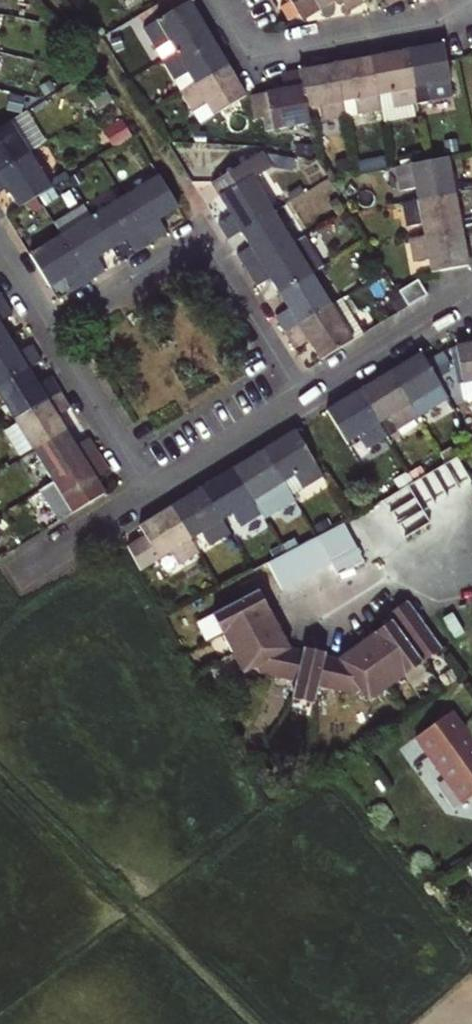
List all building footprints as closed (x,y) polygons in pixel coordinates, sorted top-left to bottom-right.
[(303,20),(338,0),(291,0),(303,20)] [(365,1),(364,0),(342,0),(349,10),(365,1)] [(170,41),(177,52),(209,32),(190,1),(145,28),(158,48),(170,41)] [(196,83),(228,64),(209,32),(177,52),(164,60),(176,80),(190,72),(196,83)] [(444,43),(408,50),(415,87),(428,85),(431,101),(454,96),(444,43)] [(408,50),(372,56),(379,94),(391,92),(394,107),(413,103),(418,102),(415,87),(408,50)] [(372,56),(335,63),(343,100),(356,98),(359,114),(382,110),(379,94),(372,56)] [(300,69),(308,107),(320,105),(323,120),(346,116),(343,100),(335,63),(300,69)] [(214,115),(247,95),(228,64),(196,83),(182,92),(194,112),(207,104),(214,115)] [(311,122),(308,107),(300,69),(281,72),(284,89),(250,96),(255,120),(264,118),(266,131),(311,122)] [(382,110),(384,122),(416,117),(413,103),(394,107),(391,92),(379,94),(382,110)] [(346,116),(359,114),(356,98),(343,100),(346,116)] [(30,152),(10,120),(0,126),(0,171),(30,152)] [(229,238),(242,231),(274,211),(253,178),(273,166),(264,151),(212,182),(233,215),(220,223),(229,238)] [(0,171),(0,192),(8,187),(20,208),(52,188),(30,152),(0,171)] [(456,193),(449,157),(429,160),(396,167),(400,191),(416,188),(419,200),(456,193)] [(160,175),(124,197),(153,242),(168,233),(160,218),(179,206),(160,175)] [(423,223),(425,236),(462,228),(456,193),(419,200),(403,203),(407,225),(423,223)] [(153,242),(124,197),(93,216),(112,248),(127,239),(136,253),(153,242)] [(56,224),(62,235),(93,216),(87,205),(56,224)] [(274,211),(242,231),(250,245),(238,252),(248,269),(293,242),(274,211)] [(112,248),(93,216),(62,235),(90,281),(105,272),(96,257),(112,248)] [(462,228),(425,236),(409,239),(413,262),(430,259),(432,271),(469,264),(462,228)] [(90,281),(62,235),(31,255),(50,286),(65,277),(74,291),(90,281)] [(271,277),(280,292),(312,273),(325,266),(305,235),(293,242),(248,269),(258,284),(271,277)] [(276,315),(287,331),(332,304),(312,273),(280,292),(289,307),(276,315)] [(407,307),(427,295),(417,279),(398,291),(407,307)] [(343,297),(332,304),(354,339),(364,333),(343,297)] [(0,302),(0,345),(11,338),(2,323),(15,315),(5,299),(0,302)] [(322,358),(354,339),(332,304),(287,331),(296,347),(309,339),(322,358)] [(0,345),(0,388),(30,369),(43,361),(33,345),(20,353),(11,338),(0,345)] [(456,349),(463,383),(471,382),(471,341),(455,344),(456,349)] [(421,351),(390,370),(411,404),(422,397),(430,410),(450,397),(421,351)] [(0,388),(0,393),(17,420),(62,392),(52,376),(39,385),(30,369),(0,388)] [(390,370),(358,390),(387,437),(419,417),(411,404),(390,370)] [(358,390),(327,409),(347,443),(360,436),(368,449),(387,437),(358,390)] [(62,392),(17,420),(6,427),(25,458),(36,451),(68,431),(59,416),(72,408),(62,392)] [(295,430),(265,449),(285,482),(296,476),(304,488),(324,475),(295,430)] [(68,431),(36,451),(55,482),(101,454),(90,438),(77,447),(68,431)] [(234,468),(254,501),(265,494),(273,507),(293,494),(285,482),(265,449),(234,468)] [(60,521),(74,512),(105,493),(96,477),(109,468),(101,454),(55,482),(41,490),(60,521)] [(423,511),(437,503),(471,483),(471,481),(457,456),(407,486),(415,498),(423,509),(423,511)] [(203,487),(223,520),(234,514),(242,527),(262,514),(254,501),(234,468),(203,487)] [(285,482),(293,494),(304,488),(296,476),(285,482)] [(407,486),(383,500),(390,513),(405,538),(431,523),(423,511),(423,509),(415,498),(407,486)] [(203,487),(170,507),(191,539),(203,532),(211,546),(231,533),(223,520),(203,487)] [(145,535),(128,547),(141,570),(171,552),(180,565),(199,553),(191,539),(170,507),(138,526),(145,535)] [(344,522),(319,536),(326,549),(333,562),(340,575),(365,562),(344,522)] [(282,590),(320,569),(333,562),(326,549),(319,536),(307,542),(268,563),(282,590)] [(263,588),(213,614),(223,633),(244,673),(249,670),(296,681),(293,698),(315,704),(319,686),(366,697),(369,702),(443,648),(408,600),(389,614),(392,618),(339,658),(304,647),(303,651),(291,648),(266,602),(269,600),(263,588)] [(416,740),(462,804),(471,797),(471,740),(452,713),(416,740)]
